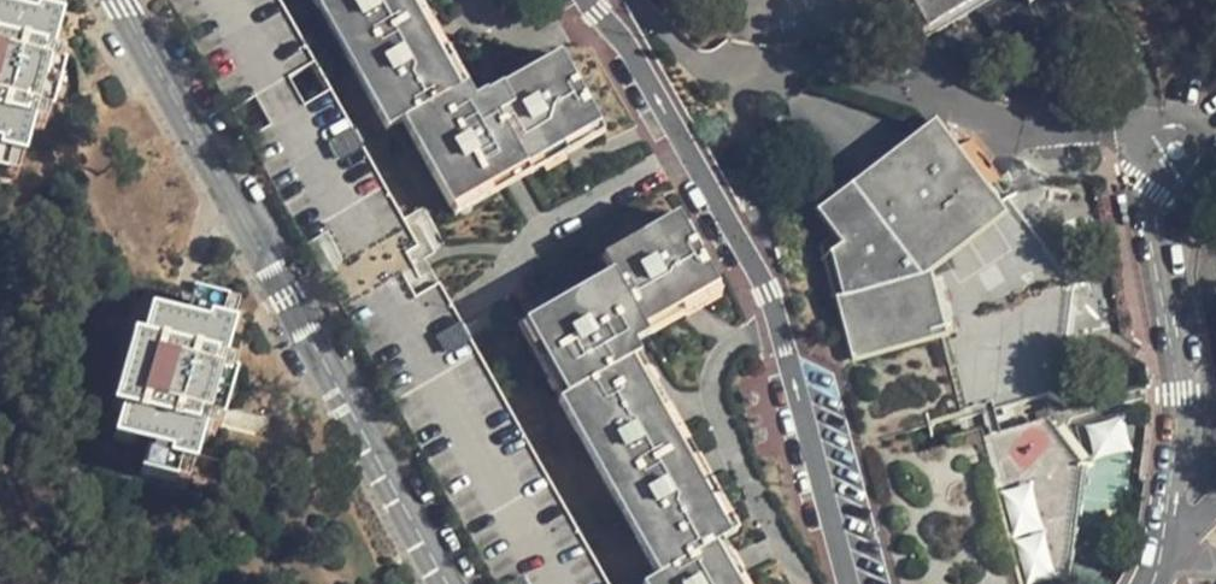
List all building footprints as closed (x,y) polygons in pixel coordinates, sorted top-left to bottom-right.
[(8,170),(11,159),(22,162),(35,114),(50,118),(62,74),(47,70),(60,25),(47,21),(51,4),(39,0),(19,0),(13,19),(0,15),(0,173),(7,175),(8,170)] [(388,129),(402,122),(455,208),(599,127),(566,67),(560,59),(544,67),(488,97),(485,95),(474,101),(467,89),(459,91),(407,0),(317,0),(388,129)] [(930,24),(972,0),(916,0),(930,24)] [(946,121),(860,183),(865,188),(886,174),(895,167),(934,139),(949,158),(952,161),(965,149),(946,121)] [(354,134),(331,145),(342,164),(364,152),(354,134)] [(833,253),(882,440),(888,438),(895,437),(902,434),(912,432),(918,430),(932,426),(931,415),(948,409),(959,406),(921,280),(938,270),(957,255),(977,241),(998,225),(1009,217),(993,190),(979,169),(965,149),(952,161),(949,158),(934,139),(895,167),(886,174),(865,188),(860,183),(823,210),(846,242),(841,248),(833,253)] [(980,139),(965,149),(979,169),(993,190),(1008,180),(980,139)] [(429,204),(404,214),(418,246),(405,252),(420,285),(437,278),(427,253),(447,245),(429,204)] [(938,270),(921,280),(959,406),(962,417),(1051,393),(1054,369),(1057,341),(1065,301),(1018,231),(1009,217),(998,225),(977,241),(957,255),(938,270)] [(660,576),(648,583),(737,583),(717,550),(716,545),(730,536),(631,361),(640,355),(635,343),(649,334),(646,326),(718,286),(679,218),(608,256),(606,260),(614,274),(528,323),(570,396),(562,401),(660,576)] [(177,481),(182,465),(194,468),(206,421),(221,425),(233,381),(220,377),(232,331),(221,328),(226,309),(193,300),(186,325),(151,316),(143,343),(134,341),(115,409),(124,411),(116,438),(150,448),(143,470),(177,481)] [(978,439),(1017,583),(1051,583),(1062,581),(1080,473),(1041,422),(978,439)]
